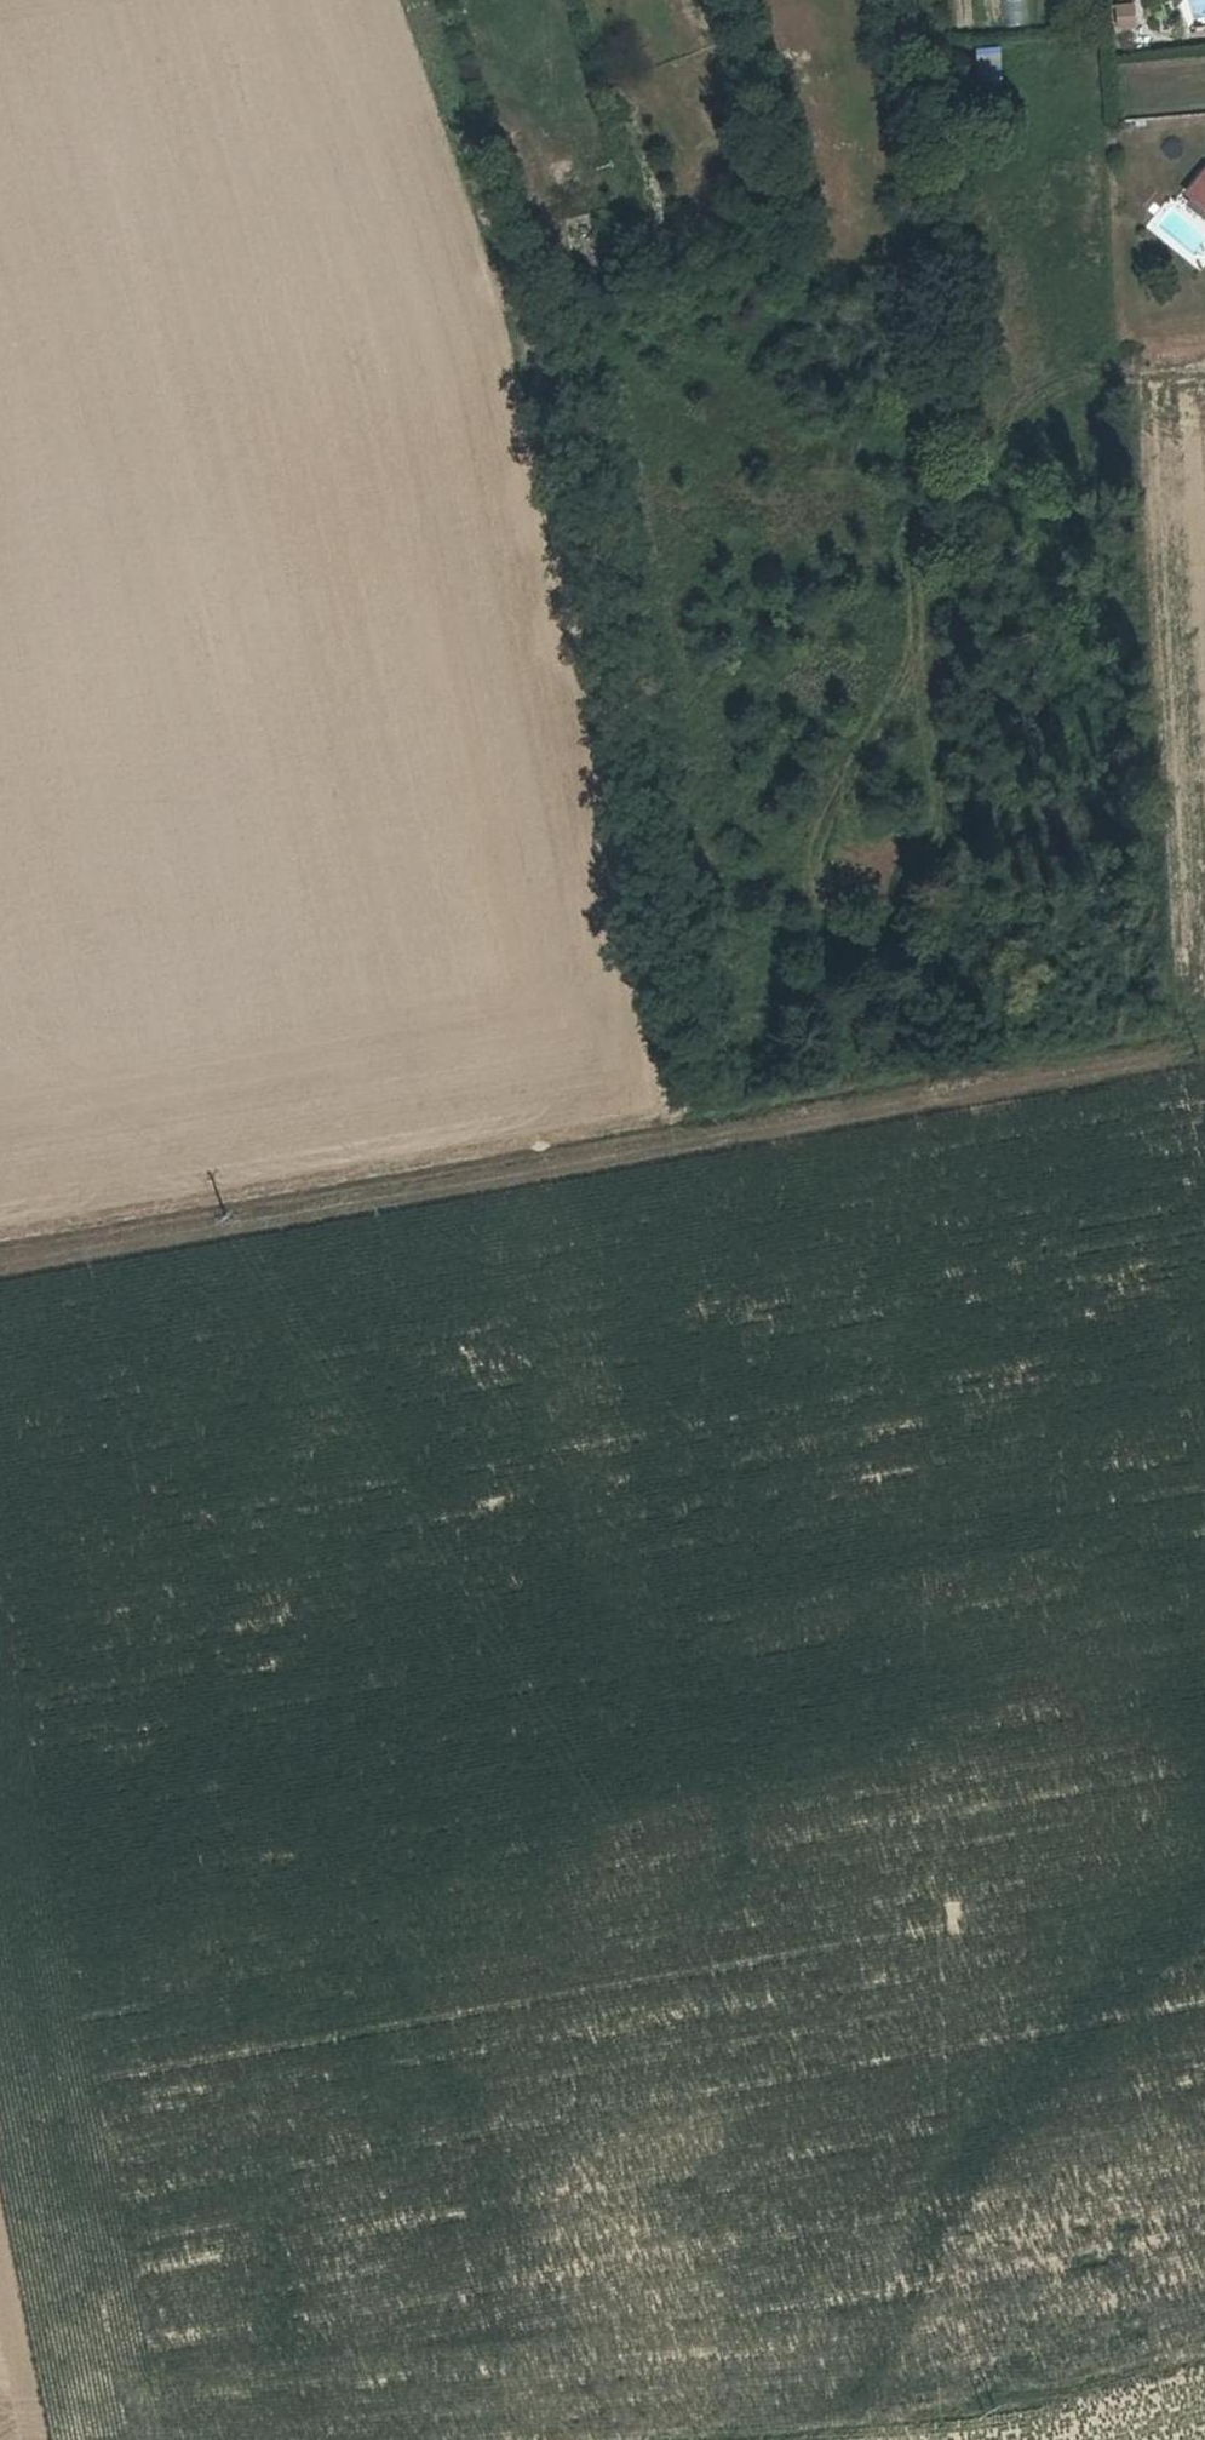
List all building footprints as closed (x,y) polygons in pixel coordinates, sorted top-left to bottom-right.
[(1005,26),(1030,21),(1026,0),(1000,0),(1005,26)] [(1138,23),(1131,0),(1126,0),(1108,6),(1115,30),(1138,23)] [(998,45),(975,45),(975,76),(998,76),(998,45)] [(1188,195),(1204,210),(1204,171),(1188,195)]
